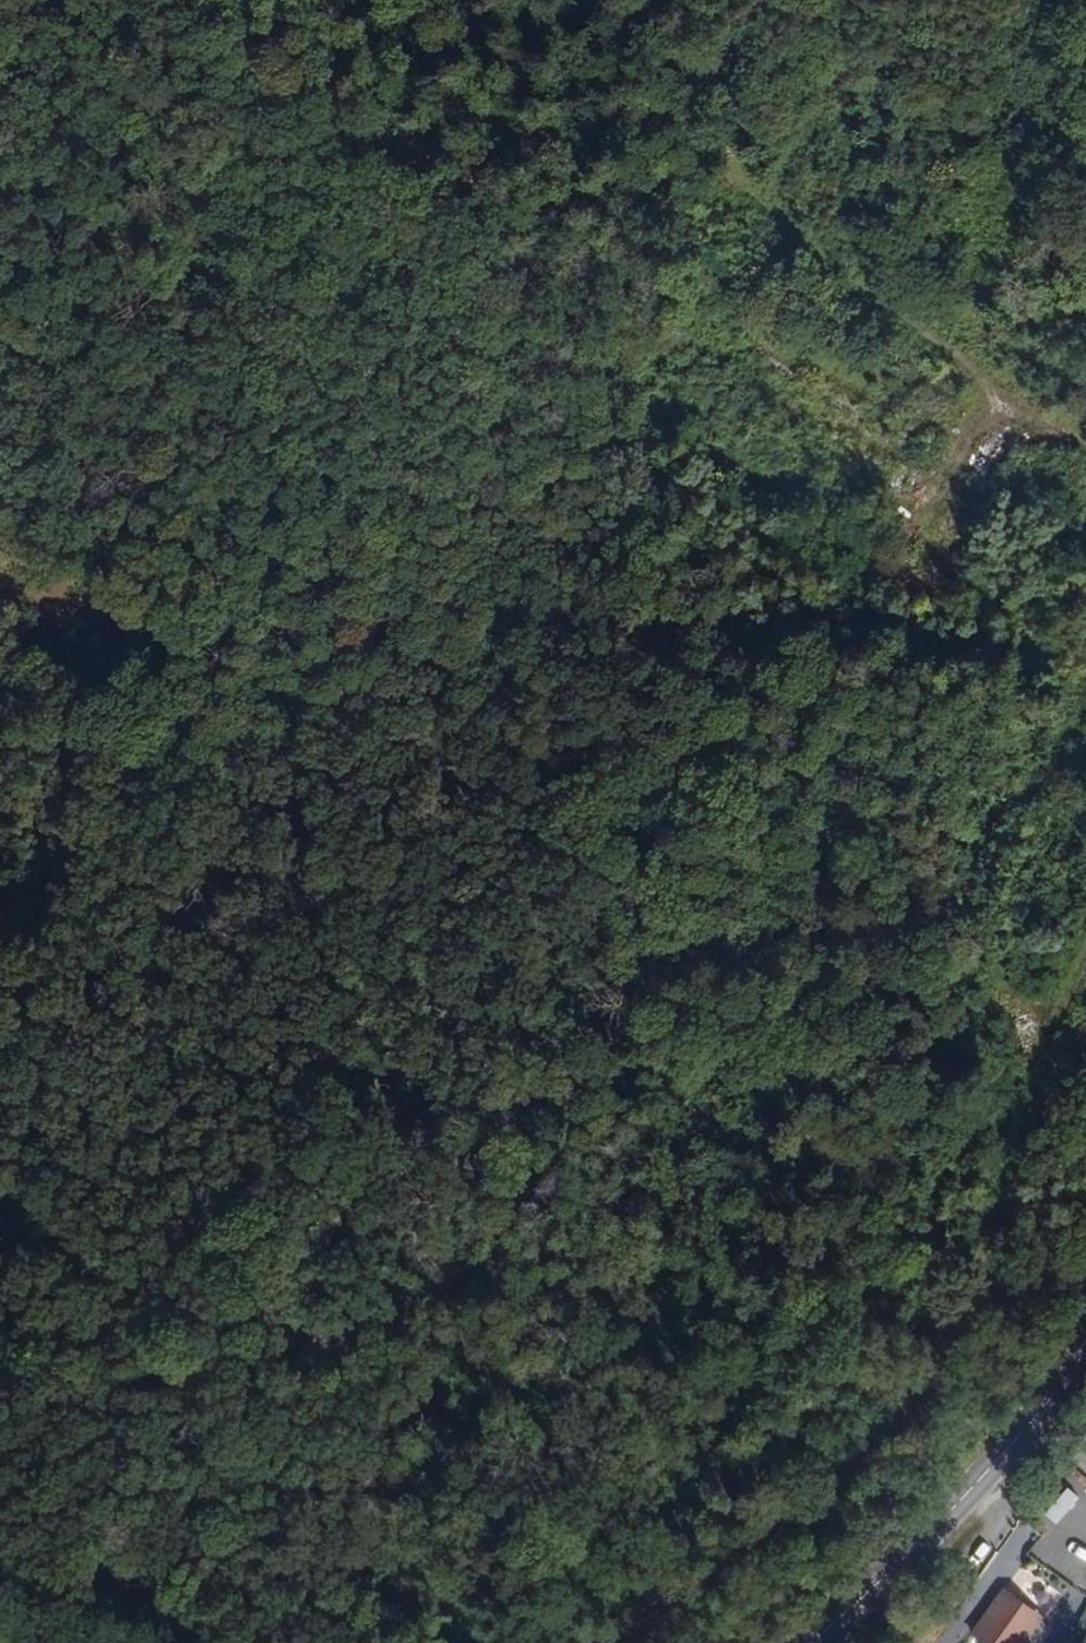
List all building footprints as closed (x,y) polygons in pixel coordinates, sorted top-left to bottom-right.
[(1006,1589),(975,1631),(991,1642),(1023,1642),(1043,1616),(1006,1589)]
